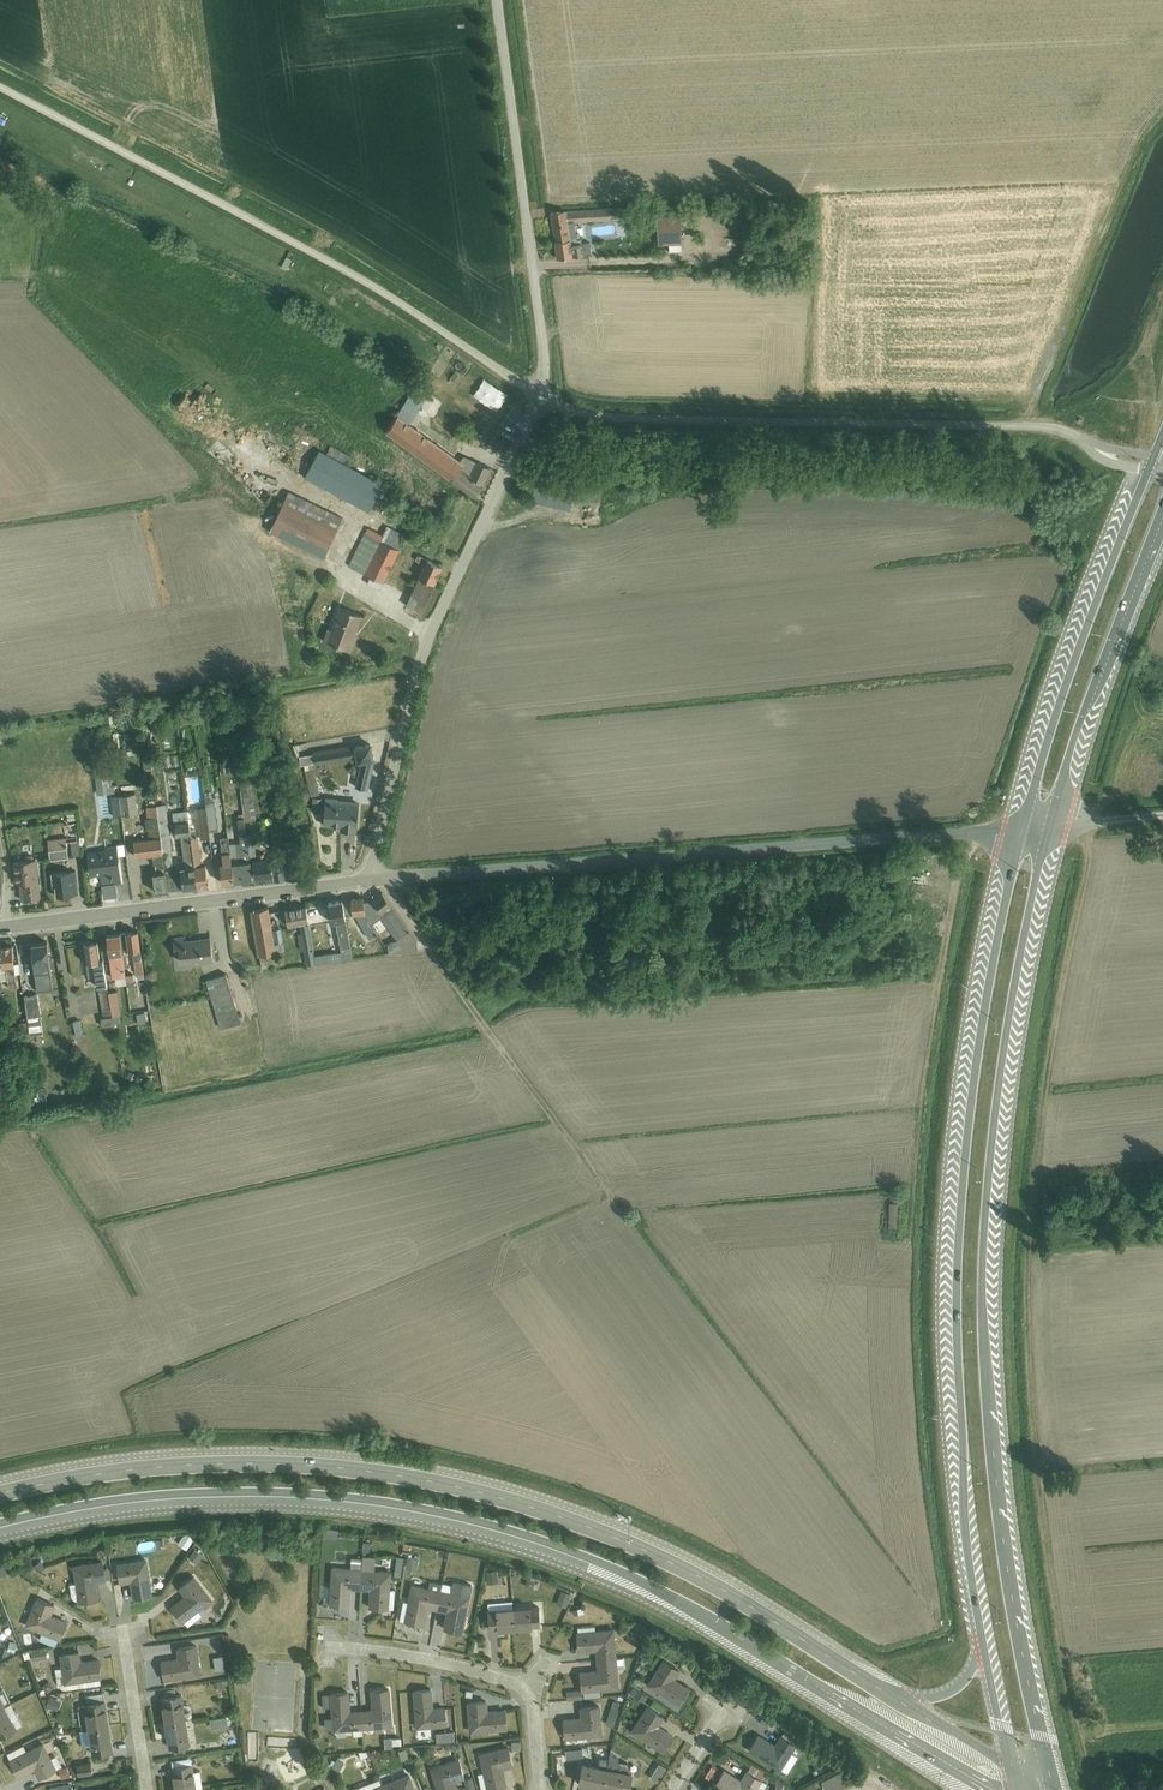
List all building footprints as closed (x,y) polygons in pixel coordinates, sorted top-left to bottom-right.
[(623,218),(623,209),(551,214),(555,241),(555,242),(557,259),(591,254),(590,241),(572,243),(568,221),(623,218)] [(660,241),(684,241),(684,212),(660,212),(660,241)] [(290,266),(295,255),(289,253),(284,263),(290,266)] [(464,463),(460,460),(429,436),(428,437),(424,435),(425,434),(411,423),(422,405),(409,396),(397,415),(397,416),(386,431),(474,497),(483,485),(490,468),(468,458),(464,463)] [(319,450),(305,477),(369,512),(383,485),(347,466),(352,457),(331,445),(326,454),(319,450)] [(535,485),(532,501),(570,509),(574,487),(560,484),(559,490),(535,485)] [(289,491),(269,531),(313,553),(324,558),(343,517),(289,491)] [(368,528),(349,566),(384,583),(400,549),(399,549),(406,535),(388,527),(384,535),(368,528)] [(425,564),(406,605),(421,613),(443,567),(418,555),(415,560),(425,564)] [(323,606),(320,614),(328,618),(332,609),(323,606)] [(328,628),(323,640),(351,651),(356,639),(353,638),(355,633),(362,615),(340,606),(331,629),(328,628)] [(230,703),(223,703),(225,720),(232,720),(230,703)] [(193,709),(194,719),(203,718),(202,708),(193,709)] [(148,740),(149,744),(155,743),(153,730),(152,730),(151,717),(145,718),(147,731),(148,740)] [(149,744),(148,740),(141,741),(144,759),(143,760),(144,772),(143,772),(144,777),(153,776),(149,744)] [(314,753),(300,756),(300,762),(304,765),(311,796),(320,794),(314,768),(316,768),(315,764),(356,757),(357,762),(361,762),(355,786),(368,789),(373,759),(370,744),(314,753)] [(228,761),(220,762),(221,772),(229,771),(228,761)] [(354,764),(348,769),(353,775),(359,770),(354,764)] [(98,770),(94,771),(97,794),(115,792),(112,771),(99,773),(98,770)] [(244,813),(247,830),(253,829),(257,828),(256,819),(260,818),(255,776),(251,777),(250,775),(246,775),(245,770),(240,770),(244,813)] [(119,795),(122,815),(139,813),(136,793),(119,795)] [(122,815),(119,795),(111,796),(113,816),(122,815)] [(325,796),(323,824),(341,826),(341,830),(356,831),(358,800),(338,799),(338,797),(325,796)] [(313,797),(312,807),(322,808),(323,798),(313,797)] [(206,806),(210,831),(218,830),(215,801),(206,802),(206,806)] [(156,804),(167,890),(198,886),(191,836),(188,809),(173,811),(174,822),(175,822),(177,836),(181,835),(184,866),(180,866),(182,874),(176,875),(175,872),(172,851),(173,851),(166,803),(156,804)] [(167,890),(156,804),(146,806),(147,818),(145,818),(147,829),(148,829),(149,838),(134,840),(136,857),(153,855),(154,864),(155,864),(156,872),(153,873),(155,891),(167,890)] [(210,831),(206,806),(195,807),(197,826),(199,826),(201,838),(210,837),(210,831)] [(77,810),(67,811),(69,828),(78,828),(77,810)] [(230,843),(234,881),(253,878),(250,856),(247,830),(244,813),(238,813),(239,818),(237,818),(240,842),(230,843)] [(259,858),(253,859),(255,878),(273,876),(273,880),(286,879),(302,877),(297,827),(278,829),(282,863),(272,864),(270,857),(265,857),(264,852),(258,853),(259,858)] [(80,846),(79,835),(78,828),(70,829),(72,855),(81,854),(80,846)] [(247,830),(250,856),(256,855),(253,829),(247,830)] [(191,836),(198,886),(208,885),(205,864),(202,865),(200,853),(203,852),(202,847),(199,847),(197,835),(191,836)] [(66,836),(48,838),(50,859),(69,857),(66,836)] [(234,881),(230,843),(229,836),(220,837),(223,862),(220,863),(223,883),(234,882),(234,881)] [(102,884),(116,883),(122,882),(117,845),(105,847),(105,849),(87,851),(90,875),(101,873),(102,884)] [(21,859),(13,860),(15,882),(20,881),(22,899),(40,897),(36,858),(35,858),(32,854),(24,854),(21,859)] [(77,869),(51,872),(53,887),(55,887),(56,896),(80,893),(77,869)] [(116,883),(102,884),(103,898),(118,896),(116,883)] [(366,913),(372,923),(381,917),(397,939),(400,937),(402,939),(402,943),(385,946),(389,953),(418,949),(417,939),(382,891),(372,899),(364,902),(366,913)] [(343,900),(345,915),(358,914),(358,915),(357,916),(370,938),(378,934),(372,923),(366,913),(364,902),(363,897),(351,898),(343,900)] [(314,954),(316,964),(353,959),(345,915),(343,900),(329,902),(332,922),(336,921),(341,950),(314,954)] [(316,964),(314,954),(305,905),(279,910),(280,920),(287,919),(288,925),(300,924),(302,932),(298,933),(301,950),(305,949),(307,964),(316,964)] [(268,906),(252,909),(262,967),(278,964),(268,906)] [(281,928),(274,929),(276,942),(283,941),(281,928)] [(120,934),(123,950),(129,949),(129,951),(133,950),(136,973),(138,973),(139,978),(145,977),(138,930),(126,932),(126,933),(120,934)] [(123,950),(120,934),(120,933),(107,934),(113,977),(126,975),(126,974),(123,950)] [(185,935),(173,937),(175,953),(180,952),(181,961),(191,960),(191,965),(214,962),(211,936),(186,939),(185,935)] [(47,941),(31,943),(34,964),(36,963),(39,990),(52,988),(47,941)] [(98,941),(83,943),(88,977),(96,976),(97,986),(107,984),(104,959),(100,960),(98,941)] [(0,946),(2,967),(0,967),(0,970),(1,980),(8,980),(9,987),(17,986),(16,973),(20,973),(19,963),(14,964),(12,944),(0,946)] [(226,972),(206,979),(221,1028),(241,1022),(226,972)] [(126,974),(126,975),(128,986),(135,985),(134,973),(126,974)] [(115,1023),(109,992),(109,988),(99,990),(103,1017),(101,1018),(102,1026),(104,1026),(106,1033),(116,1030),(115,1023)] [(109,992),(115,1023),(121,1022),(120,1014),(121,1014),(118,991),(109,992)] [(37,993),(24,995),(28,1019),(41,1017),(37,993)] [(145,1012),(137,1013),(138,1023),(146,1022),(145,1012)] [(80,1020),(73,1021),(77,1036),(83,1035),(80,1020)] [(18,1026),(9,1026),(10,1032),(29,1030),(28,1021),(18,1022),(18,1026)] [(183,1531),(179,1542),(189,1545),(193,1534),(183,1531)] [(194,1545),(189,1553),(199,1559),(204,1551),(194,1545)] [(409,1554),(406,1565),(416,1567),(419,1557),(409,1554)] [(147,1555),(117,1556),(118,1578),(121,1578),(131,1577),(131,1596),(149,1595),(147,1555)] [(105,1556),(72,1559),(77,1602),(99,1599),(97,1581),(108,1580),(105,1556)] [(387,1564),(328,1563),(327,1602),(350,1603),(350,1587),(367,1587),(367,1605),(387,1606),(387,1564)] [(171,1599),(187,1616),(214,1591),(193,1568),(176,1584),(182,1589),(171,1599)] [(526,1583),(534,1585),(536,1577),(528,1576),(526,1583)] [(467,1591),(410,1580),(403,1620),(423,1624),(426,1606),(443,1610),(440,1624),(460,1628),(467,1591)] [(561,1587),(556,1600),(566,1604),(571,1591),(561,1587)] [(37,1591),(25,1624),(60,1637),(68,1616),(53,1610),(57,1599),(37,1591)] [(486,1604),(488,1628),(542,1624),(540,1599),(486,1604)] [(617,1685),(615,1624),(571,1625),(572,1650),(594,1649),(595,1664),(580,1665),(581,1687),(617,1685)] [(161,1654),(163,1677),(202,1674),(199,1638),(176,1639),(177,1653),(161,1654)] [(79,1645),(60,1646),(62,1683),(105,1680),(104,1654),(80,1655),(79,1645)] [(215,1653),(216,1666),(223,1666),(222,1653),(215,1653)] [(679,1663),(660,1653),(644,1683),(679,1701),(689,1683),(673,1675),(679,1663)] [(45,1691),(54,1689),(52,1678),(43,1679),(45,1691)] [(327,1685),(329,1728),(391,1724),(389,1682),(372,1683),(373,1703),(352,1704),(351,1684),(327,1685)] [(18,1727),(6,1703),(10,1701),(2,1685),(0,1686),(0,1736),(18,1727)] [(429,1686),(415,1686),(417,1724),(447,1723),(447,1700),(430,1700),(429,1686)] [(567,1696),(579,1698),(580,1689),(569,1688),(567,1696)] [(180,1689),(163,1691),(170,1742),(187,1740),(180,1689)] [(111,1748),(106,1695),(75,1698),(77,1725),(85,1724),(87,1750),(111,1748)] [(483,1696),(467,1696),(469,1730),(508,1729),(507,1702),(483,1703),(483,1696)] [(606,1720),(613,1723),(622,1700),(614,1697),(606,1720)] [(558,1710),(561,1736),(603,1733),(600,1698),(580,1700),(581,1708),(558,1710)] [(667,1711),(647,1700),(631,1729),(664,1747),(674,1730),(660,1723),(667,1711)] [(41,1728),(53,1722),(49,1713),(37,1718),(41,1728)] [(219,1714),(219,1724),(232,1724),(232,1715),(219,1714)] [(761,1729),(749,1745),(778,1765),(795,1742),(779,1730),(773,1738),(761,1729)] [(44,1735),(8,1753),(20,1776),(35,1769),(38,1775),(59,1765),(44,1735)] [(565,1743),(566,1759),(581,1759),(581,1743),(565,1743)] [(510,1744),(479,1748),(486,1789),(507,1786),(504,1766),(514,1765),(510,1744)] [(427,1760),(436,1789),(459,1789),(455,1779),(463,1777),(455,1752),(427,1760)] [(345,1755),(335,1753),(332,1767),(341,1769),(345,1755)] [(728,1762),(738,1771),(745,1764),(735,1755),(728,1762)] [(178,1789),(197,1789),(191,1757),(173,1760),(178,1789)] [(582,1757),(578,1783),(622,1789),(629,1789),(633,1765),(582,1757)] [(92,1770),(92,1761),(71,1763),(71,1771),(92,1770)] [(650,1773),(658,1779),(666,1767),(657,1761),(650,1773)] [(713,1782),(728,1789),(753,1789),(762,1773),(747,1765),(741,1776),(722,1766),(713,1782)] [(820,1780),(825,1789),(838,1789),(853,1783),(845,1767),(820,1780)] [(354,1789),(355,1789),(415,1789),(408,1770),(354,1789)] [(787,1789),(783,1778),(774,1781),(777,1789),(784,1789),(787,1789)]
